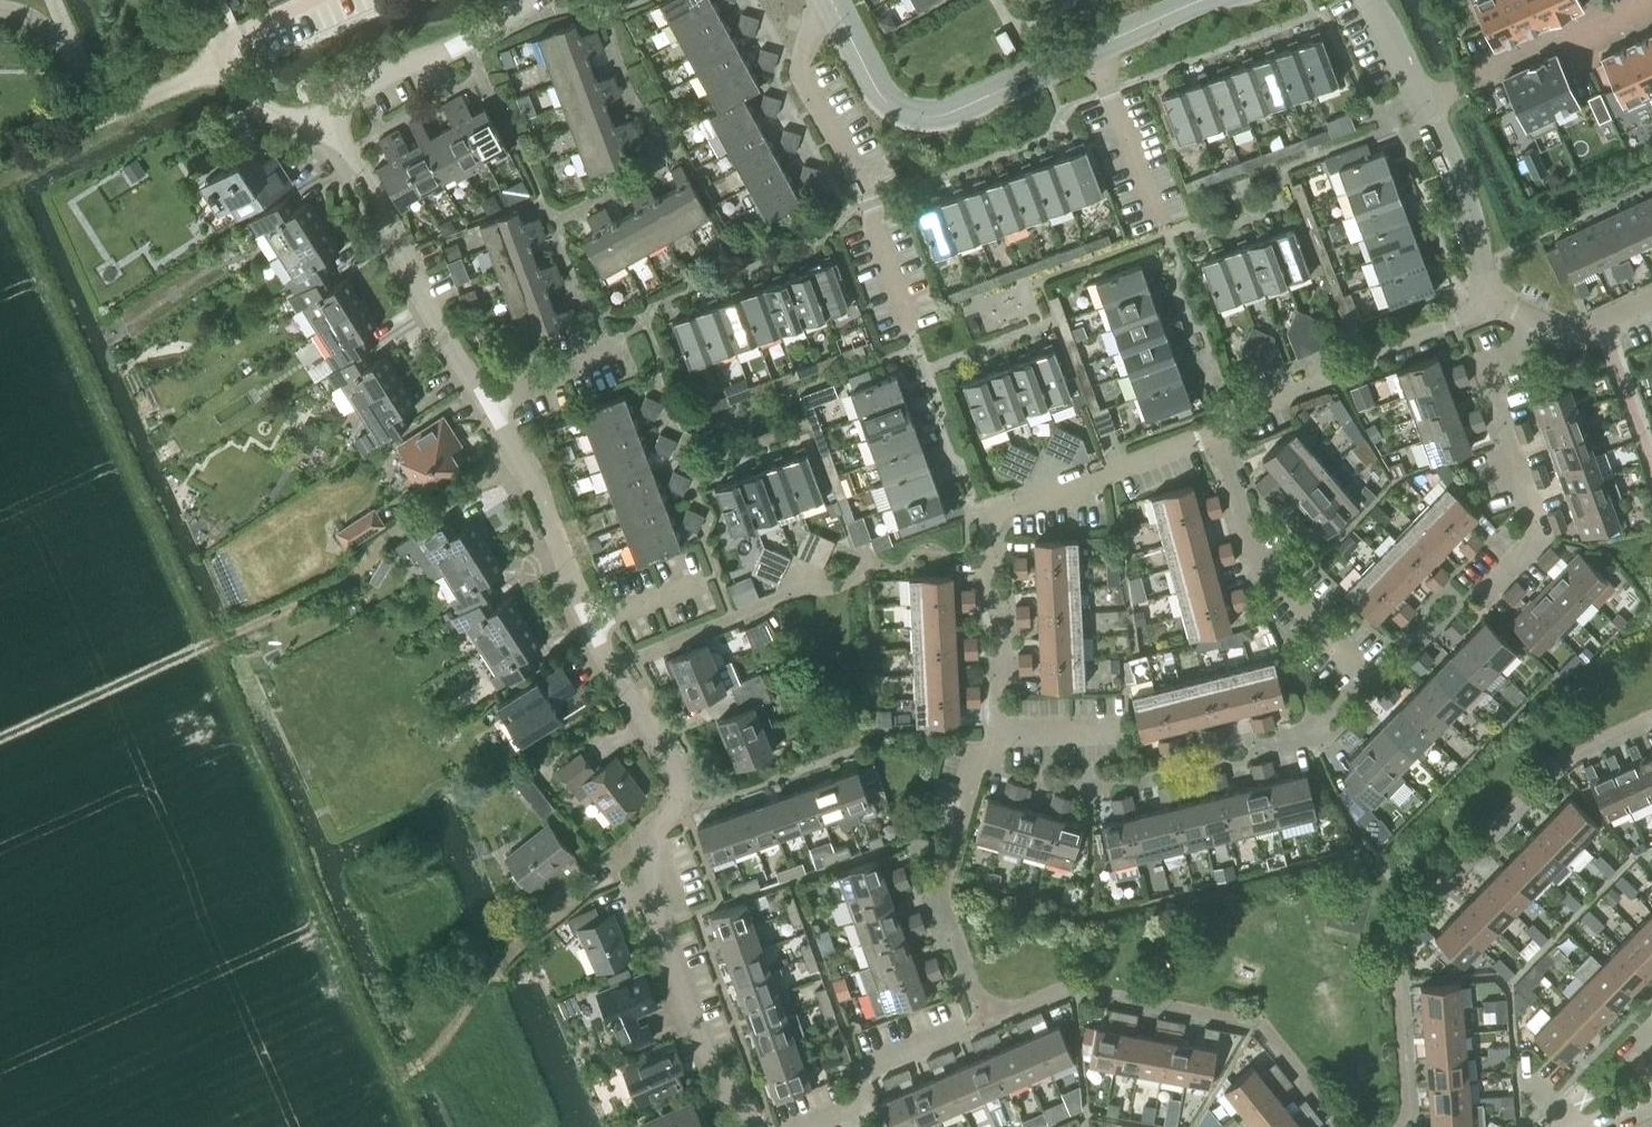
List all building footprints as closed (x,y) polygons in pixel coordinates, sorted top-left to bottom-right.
[(705,0),(664,0),(660,2),(670,20),(705,0)] [(712,0),(705,0),(670,20),(679,37),(720,15),(712,0)] [(1516,37),(1499,0),(1471,0),(1493,48),(1516,37)] [(1516,37),(1538,27),(1525,0),(1499,0),(1516,37)] [(1561,17),(1553,0),(1525,0),(1538,27),(1561,17)] [(1561,17),(1583,7),(1580,0),(1553,0),(1561,17)] [(739,21),(756,26),(759,17),(742,12),(739,21)] [(730,32),(721,15),(720,15),(679,37),(689,55),(730,32)] [(600,39),(596,29),(580,35),(575,21),(537,36),(546,59),(600,39)] [(737,29),(754,34),(756,26),(739,21),(737,29)] [(1006,31),(1005,29),(995,34),(1006,53),(1015,48),(1006,31)] [(1294,38),(1314,90),(1338,81),(1319,29),(1310,33),(1313,39),(1299,45),(1296,37),(1294,38)] [(740,50),(730,33),(730,32),(689,55),(699,72),(740,50)] [(1623,47),(1647,98),(1651,96),(1651,54),(1644,37),(1623,47)] [(1291,98),(1314,90),(1294,38),(1287,41),(1290,48),(1276,53),(1274,46),(1272,47),(1291,98)] [(587,55),(604,49),(600,39),(546,59),(554,82),(592,67),(587,55)] [(759,56),(776,61),(778,52),(761,47),(759,56)] [(1269,106),(1291,98),(1272,47),(1265,49),(1268,56),(1254,61),(1251,54),(1250,55),(1269,106)] [(1647,98),(1623,47),(1601,57),(1624,109),(1647,98)] [(749,67),(740,50),(699,72),(708,90),(749,67)] [(1247,115),(1269,106),(1250,55),(1242,57),(1245,64),(1231,70),(1229,63),(1227,63),(1247,115)] [(1552,116),(1578,104),(1555,55),(1529,66),(1552,116)] [(756,64),(773,69),(776,61),(759,56),(756,64)] [(1245,115),(1247,115),(1227,63),(1220,66),(1223,73),(1208,78),(1207,78),(1224,123),(1228,134),(1249,126),(1245,115)] [(1530,136),(1556,125),(1552,116),(1529,66),(1504,78),(1530,136)] [(617,84),(613,74),(597,80),(592,67),(554,82),(563,104),(617,84)] [(743,95),(759,86),(749,67),(708,90),(718,109),(743,95)] [(1224,123),(1207,78),(1208,78),(1205,71),(1205,72),(1197,75),(1199,81),(1186,86),(1185,86),(1202,131),(1224,123)] [(1202,131),(1185,86),(1186,86),(1184,79),(1183,79),(1175,82),(1177,90),(1162,95),(1178,140),(1179,140),(1182,149),(1191,145),(1188,137),(1202,131)] [(604,100),(621,94),(617,84),(563,104),(571,127),(609,112),(604,100)] [(1600,92),(1586,99),(1598,123),(1611,117),(1600,92)] [(762,101),(779,107),(781,98),(764,93),(762,101)] [(507,145),(485,106),(472,113),(462,94),(452,99),(484,158),(507,145)] [(753,112),(743,95),(718,109),(719,109),(709,114),(719,131),(753,112)] [(463,169),(484,158),(452,99),(442,104),(452,124),(441,130),(463,169)] [(759,110),(776,115),(779,107),(762,101),(759,110)] [(634,129),(630,119),(613,125),(609,112),(571,127),(580,149),(634,129)] [(762,130),(753,114),(753,112),(719,131),(729,149),(762,130)] [(1331,136),(1355,127),(1350,112),(1326,120),(1329,127),(1328,128),(1331,136)] [(463,169),(441,130),(431,136),(420,116),(408,123),(419,142),(420,141),(442,181),(463,169)] [(420,141),(419,142),(409,147),(399,128),(389,133),(420,193),(442,181),(420,141)] [(781,136),(798,141),(801,133),(784,128),(781,136)] [(1309,144),(1331,136),(1328,128),(1305,136),(1309,144)] [(621,145),(638,139),(634,129),(580,149),(589,173),(626,159),(621,145)] [(772,147),(763,131),(762,130),(729,149),(738,166),(772,147)] [(1305,136),(1298,139),(1295,131),(1281,136),(1284,144),(1283,144),(1286,153),(1309,144),(1305,136)] [(399,205),(420,193),(389,133),(378,139),(389,159),(377,165),(399,205)] [(779,145),(796,150),(798,141),(781,136),(779,145)] [(1070,205),(1094,196),(1102,192),(1083,141),(1067,147),(1069,153),(1054,159),(1052,152),(1050,153),(1070,205)] [(1389,166),(1383,150),(1371,154),(1367,142),(1324,157),(1329,171),(1338,168),(1347,191),(1392,174),(1399,172),(1396,164),(1389,166)] [(1264,161),(1286,153),(1283,144),(1261,153),(1264,161)] [(1533,177),(1546,171),(1535,146),(1522,152),(1533,177)] [(782,165),(772,148),(772,147),(738,166),(748,184),(782,165)] [(1047,213),(1070,205),(1050,153),(1043,155),(1043,156),(1028,162),(1047,213)] [(1241,169),(1264,161),(1261,153),(1238,161),(1241,169)] [(273,157),(256,167),(247,154),(199,185),(217,214),(229,206),(237,218),(290,184),(273,157)] [(1219,177),(1241,169),(1238,161),(1216,169),(1219,177)] [(1025,221),(1047,213),(1028,162),(1021,164),(1023,170),(1009,175),(1007,169),(1006,169),(1025,221)] [(801,172),(818,177),(821,168),(804,163),(801,172)] [(669,191),(689,226),(710,214),(681,164),(670,170),(679,185),(669,191)] [(791,182),(782,166),(782,165),(748,184),(758,202),(791,182)] [(1002,230),(1025,221),(1006,169),(998,172),(1001,179),(987,184),(984,177),(983,178),(1002,230)] [(1196,186),(1219,177),(1216,169),(1192,178),(1196,186)] [(798,180),(816,185),(818,177),(801,172),(798,180)] [(1408,194),(1404,185),(1397,188),(1392,174),(1347,191),(1355,213),(1400,197),(1401,197),(1408,194)] [(980,238),(1002,230),(983,178),(976,180),(978,187),(965,192),(962,185),(960,186),(980,238)] [(1301,208),(1310,205),(1301,180),(1292,184),(1301,208)] [(669,191),(668,192),(657,198),(648,182),(639,187),(668,238),(689,226),(669,191)] [(802,201),(792,183),(791,182),(758,202),(768,220),(802,201)] [(957,246),(980,238),(960,186),(953,189),(956,195),(942,201),(939,194),(938,194),(957,246)] [(646,250),(668,238),(639,187),(629,193),(637,208),(627,214),(646,250)] [(944,251),(957,246),(938,194),(930,197),(933,204),(918,210),(934,255),(935,255),(938,263),(947,260),(944,251)] [(1643,199),(1651,217),(1651,195),(1643,199)] [(1406,210),(1401,197),(1400,197),(1355,213),(1364,236),(1409,219),(1416,217),(1413,208),(1406,210)] [(1643,199),(1621,209),(1638,245),(1651,239),(1651,217),(1643,199)] [(323,225),(307,201),(289,212),(281,200),(249,221),(258,235),(265,230),(280,253),(323,225)] [(1309,231),(1318,227),(1310,205),(1301,208),(1309,231)] [(627,214),(626,215),(614,221),(606,206),(597,211),(625,261),(646,250),(627,214)] [(523,222),(519,210),(518,208),(479,222),(489,247),(543,227),(539,216),(523,222)] [(1616,255),(1638,245),(1621,209),(1600,219),(1599,219),(1616,256),(1616,255)] [(602,274),(625,261),(597,211),(587,217),(595,232),(583,239),(602,274)] [(1414,234),(1409,219),(1364,236),(1372,259),(1417,242),(1424,239),(1421,231),(1414,234)] [(1595,266),(1616,256),(1599,219),(1578,229),(1577,230),(1594,266),(1595,266)] [(1324,271),(1321,262),(1308,266),(1291,220),(1282,223),(1285,230),(1271,235),(1270,235),(1286,280),(1309,272),(1311,276),(1324,271)] [(320,261),(338,249),(323,225),(280,253),(294,275),(287,280),(295,293),(321,277),(321,278),(329,273),(320,261)] [(535,255),(530,242),(546,236),(543,227),(489,247),(497,270),(535,255)] [(1318,253),(1326,250),(1318,227),(1309,231),(1318,253)] [(1270,235),(1271,235),(1268,228),(1259,231),(1262,238),(1248,243),(1247,244),(1264,289),(1286,280),(1270,235)] [(1544,250),(1559,282),(1572,276),(1581,272),(1594,266),(1577,230),(1555,240),(1557,244),(1544,250)] [(1087,250),(1111,241),(1108,233),(1084,242),(1087,250)] [(1247,244),(1248,243),(1246,237),(1237,240),(1239,246),(1226,251),(1224,252),(1241,297),(1264,289),(1247,244)] [(1064,259),(1087,250),(1084,242),(1061,250),(1064,259)] [(1433,262),(1432,261),(1429,253),(1423,255),(1417,242),(1372,259),(1380,280),(1426,264),(1433,262)] [(1224,252),(1226,251),(1223,245),(1214,248),(1217,255),(1201,261),(1218,306),(1241,297),(1224,252)] [(1061,250),(1044,257),(1040,246),(1035,248),(1039,258),(1042,267),(1064,259),(1061,250)] [(1326,277),(1335,273),(1326,250),(1318,253),(1321,262),(1324,271),(1326,277)] [(851,290),(844,292),(830,254),(822,257),(824,264),(810,269),(809,269),(826,314),(849,306),(849,305),(856,303),(851,290)] [(560,272),(555,261),(539,267),(535,255),(497,270),(505,292),(560,272)] [(1019,275),(1042,267),(1039,258),(1016,267),(1019,275)] [(1620,263),(1625,274),(1634,270),(1629,259),(1620,263)] [(809,269),(810,269),(807,262),(798,266),(800,272),(787,277),(786,278),(803,323),(826,314),(809,269)] [(1157,285),(1154,277),(1146,279),(1140,263),(1095,280),(1104,304),(1149,288),(1150,288),(1157,285)] [(1616,278),(1625,274),(1620,263),(1611,267),(1616,278)] [(1431,278),(1426,264),(1380,280),(1389,304),(1441,284),(1438,276),(1431,278)] [(997,284),(1019,275),(1016,267),(994,275),(997,284)] [(786,278),(787,277),(785,271),(784,271),(776,274),(778,281),(764,286),(781,331),(803,323),(786,278)] [(546,287),(563,281),(560,272),(505,292),(514,315),(551,301),(546,287)] [(1334,297),(1343,294),(1335,273),(1326,277),(1334,297)] [(974,292),(997,284),(994,275),(971,283),(974,292)] [(318,329),(361,301),(346,277),(328,289),(321,278),(321,277),(295,293),(287,297),(296,311),(303,306),(318,329)] [(764,286),(762,279),(753,282),(755,289),(742,294),(741,294),(758,340),(781,331),(764,286)] [(1580,295),(1590,291),(1585,279),(1575,284),(1580,295)] [(953,300),(974,292),(971,283),(950,291),(953,300)] [(741,294),(742,294),(740,287),(731,291),(733,297),(719,303),(736,348),(758,340),(741,294)] [(1155,302),(1150,288),(1149,288),(1104,304),(1113,327),(1158,310),(1158,311),(1165,308),(1162,300),(1155,302)] [(1343,321),(1358,315),(1359,315),(1350,291),(1343,294),(1334,297),(1343,321)] [(1058,321),(1067,318),(1058,294),(1049,297),(1058,321)] [(719,303),(717,296),(716,296),(708,299),(711,306),(697,311),(696,311),(713,357),(736,348),(719,303)] [(359,337),(377,325),(361,301),(318,329),(333,352),(325,357),(333,369),(334,370),(359,354),(367,350),(359,337)] [(514,315),(522,337),(577,317),(572,306),(556,312),(551,301),(514,315)] [(696,311),(697,311),(694,304),(686,308),(688,314),(672,320),(689,365),(713,357),(696,311)] [(1297,357),(1313,350),(1296,308),(1286,330),(1297,357)] [(1329,344),(1329,343),(1319,318),(1296,308),(1313,350),(1329,344)] [(1163,324),(1158,311),(1158,310),(1113,327),(1121,349),(1166,333),(1173,330),(1170,322),(1163,324)] [(1067,344),(1075,341),(1067,318),(1058,321),(1067,344)] [(1251,373),(1268,367),(1252,325),(1242,347),(1251,373)] [(1268,367),(1284,361),(1274,335),(1252,325),(1268,367)] [(1171,347),(1166,333),(1121,349),(1129,372),(1174,355),(1175,355),(1181,353),(1178,345),(1171,347)] [(1066,361),(1060,363),(1051,341),(1043,344),(1046,351),(1030,357),(1048,402),(1071,393),(1065,378),(1071,376),(1066,361)] [(1075,366),(1084,363),(1075,341),(1067,344),(1075,366)] [(843,360),(866,352),(863,343),(840,352),(843,360)] [(1048,402),(1030,357),(1028,349),(1020,352),(1022,360),(1008,365),(1025,410),(1048,402)] [(820,369),(843,360),(840,352),(817,360),(820,369)] [(356,406),(399,378),(384,353),(366,365),(359,354),(334,370),(333,369),(326,374),(335,387),(342,383),(356,406)] [(1180,369),(1175,355),(1174,355),(1129,372),(1138,394),(1183,377),(1183,378),(1190,376),(1187,367),(1180,369)] [(1406,396),(1446,381),(1437,355),(1397,370),(1406,396)] [(1025,410),(1008,365),(1005,358),(997,361),(1000,368),(986,373),(1003,419),(1006,427),(1028,419),(1025,410)] [(798,377),(820,369),(817,360),(795,369),(798,377)] [(1455,379),(1468,374),(1464,362),(1450,367),(1455,379)] [(1083,389),(1092,385),(1084,363),(1075,366),(1083,389)] [(1006,427),(1003,419),(986,373),(983,366),(975,369),(977,376),(962,382),(978,426),(976,426),(980,436),(1006,427)] [(775,386),(798,377),(795,369),(772,377),(775,386)] [(902,390),(896,374),(872,383),(868,370),(846,378),(860,415),(905,398),(912,395),(909,387),(902,390)] [(1455,379),(1457,385),(1470,380),(1468,374),(1455,379)] [(753,394),(775,386),(772,377),(750,385),(753,394)] [(1188,392),(1183,378),(1183,377),(1138,394),(1146,417),(1198,398),(1195,389),(1188,392)] [(415,402),(400,378),(399,378),(356,406),(371,428),(354,439),(363,452),(372,447),(405,426),(397,414),(415,402)] [(750,385),(748,386),(746,379),(725,386),(728,394),(727,394),(730,403),(753,394),(750,385)] [(1365,381),(1351,387),(1358,408),(1373,402),(1365,381)] [(1454,403),(1446,381),(1406,396),(1414,418),(1454,403)] [(1083,389),(1091,411),(1100,408),(1092,385),(1083,389)] [(1578,411),(1569,385),(1531,399),(1541,424),(1578,411)] [(822,428),(813,404),(821,401),(817,389),(800,395),(805,407),(813,431),(822,428)] [(587,430),(632,413),(624,394),(580,411),(587,430)] [(638,411),(647,415),(654,398),(646,394),(638,411)] [(706,411),(730,403),(727,394),(703,403),(706,411)] [(647,415),(655,418),(662,402),(654,398),(647,415)] [(917,410),(910,413),(905,398),(860,415),(868,438),(913,421),(920,419),(917,410)] [(1422,440),(1463,425),(1454,403),(1414,418),(1422,440)] [(1100,434),(1114,429),(1116,429),(1107,405),(1091,411),(1100,434)] [(1471,422),(1484,417),(1480,407),(1467,412),(1471,422)] [(1548,446),(1586,432),(1578,411),(1541,424),(1548,446)] [(639,432),(632,414),(632,413),(587,430),(594,448),(639,432)] [(410,474),(411,473),(421,489),(457,465),(447,450),(454,446),(448,437),(452,434),(441,417),(397,445),(404,456),(401,458),(400,459),(399,460),(398,461),(397,463),(397,464),(397,466),(397,467),(397,469),(398,470),(399,471),(400,472),(401,473),(402,474),(404,475),(405,475),(407,475),(408,475),(410,474)] [(1474,430),(1486,426),(1487,426),(1484,417),(1471,422),(1474,430)] [(1517,432),(1531,426),(1528,418),(1513,423),(1517,432)] [(929,441),(926,433),(918,436),(913,421),(868,438),(876,460),(921,444),(929,441)] [(1044,450),(1057,456),(1069,430),(1056,424),(1044,450)] [(1431,462),(1471,447),(1463,425),(1422,440),(1431,462)] [(1517,432),(1520,440),(1534,435),(1531,426),(1517,432)] [(822,455),(831,451),(822,428),(813,431),(822,455)] [(1057,456),(1070,462),(1082,436),(1069,430),(1057,456)] [(1263,493),(1313,451),(1295,430),(1262,457),(1272,469),(1255,483),(1263,493)] [(646,451),(639,433),(639,432),(594,448),(601,467),(646,451)] [(652,448),(661,452),(668,435),(660,432),(652,448)] [(1594,455),(1586,432),(1548,446),(1557,470),(1595,456),(1594,455)] [(661,452),(669,456),(676,439),(668,435),(661,452)] [(1004,454),(1030,466),(1036,452),(1010,440),(1004,454)] [(937,463),(934,455),(926,458),(921,444),(876,460),(885,483),(929,466),(937,463)] [(653,469),(646,451),(601,467),(608,486),(653,469)] [(830,477),(839,474),(831,451),(822,455),(830,477)] [(1295,496),(1328,468),(1313,451),(1263,493),(1268,498),(1285,484),(1295,496)] [(1595,456),(1557,470),(1565,492),(1603,478),(1603,477),(1612,473),(1604,451),(1594,455),(1595,456)] [(800,505),(824,496),(807,452),(783,461),(800,505)] [(998,467),(1024,479),(1030,466),(1004,454),(998,467)] [(778,514),(800,505),(783,461),(761,469),(778,514)] [(1534,479),(1548,473),(1544,463),(1530,468),(1534,479)] [(945,486),(942,478),(935,481),(929,466),(885,483),(893,505),(938,489),(945,486)] [(1311,515),(1344,487),(1328,468),(1295,496),(1311,515)] [(660,488),(653,470),(653,469),(608,486),(615,505),(660,488)] [(666,486),(675,490),(682,473),(674,469),(666,486)] [(755,522),(778,514),(761,469),(738,477),(755,522)] [(675,490),(683,493),(690,477),(682,473),(675,490)] [(1534,479),(1537,485),(1551,480),(1548,473),(1534,479)] [(1620,496),(1612,474),(1612,473),(1603,477),(1603,478),(1565,492),(1574,515),(1612,501),(1611,500),(1620,496)] [(838,500),(847,496),(839,474),(830,477),(838,500)] [(732,531),(755,522),(738,477),(715,486),(732,531)] [(1430,501),(1461,531),(1477,514),(1447,484),(1430,501)] [(1157,520),(1199,509),(1193,485),(1151,496),(1157,520)] [(1311,515),(1326,532),(1359,505),(1344,487),(1311,515)] [(667,507),(660,488),(615,505),(622,524),(667,507)] [(950,501),(943,503),(938,489),(893,505),(901,528),(953,509),(950,501)] [(1207,507),(1221,503),(1218,494),(1204,497),(1207,507)] [(847,522),(863,516),(862,515),(855,518),(847,496),(838,500),(847,522)] [(1444,549),(1461,531),(1430,501),(1413,519),(1444,549)] [(1620,523),(1612,501),(1574,515),(1582,537),(1620,523)] [(1210,516),(1223,513),(1221,503),(1207,507),(1210,516)] [(674,526),(667,507),(622,524),(630,542),(674,526)] [(680,523),(689,527),(696,511),(688,507),(680,523)] [(1550,523),(1565,518),(1561,508),(1547,513),(1550,523)] [(1163,542),(1205,531),(1199,509),(1157,520),(1163,542)] [(373,511),(339,533),(347,546),(381,524),(373,511)] [(689,527),(697,531),(704,514),(696,511),(689,527)] [(1293,528),(1303,519),(1297,511),(1286,520),(1293,528)] [(855,544),(870,539),(871,538),(863,516),(847,522),(855,544)] [(1550,523),(1553,530),(1567,525),(1565,518),(1550,523)] [(487,545),(471,520),(454,531),(446,519),(414,540),(422,553),(429,549),(444,573),(487,545)] [(1303,519),(1293,528),(1299,536),(1310,527),(1303,519)] [(1427,566),(1444,549),(1413,519),(1397,536),(1427,566)] [(630,542),(637,562),(681,545),(674,526),(630,542)] [(796,555),(810,561),(822,534),(809,528),(796,555)] [(1211,554),(1205,532),(1205,531),(1163,542),(1170,566),(1211,554)] [(1466,539),(1476,548),(1483,541),(1473,531),(1466,539)] [(810,561),(823,567),(835,540),(822,534),(810,561)] [(1410,583),(1427,566),(1397,536),(1380,553),(1410,583)] [(1079,565),(1079,563),(1078,538),(1034,540),(1035,566),(1079,565)] [(1469,555),(1476,548),(1466,539),(1459,546),(1469,555)] [(1220,553),(1233,550),(1231,540),(1217,544),(1220,553)] [(484,581),(503,569),(487,545),(444,573),(458,594),(451,599),(459,612),(460,614),(485,598),(485,599),(493,594),(484,581)] [(757,558),(784,570),(790,557),(763,545),(757,558)] [(1615,587),(1607,579),(1578,551),(1567,562),(1550,545),(1543,552),(1589,597),(1598,605),(1615,587)] [(1223,563),(1236,559),(1233,550),(1220,553),(1223,563)] [(1572,615),(1575,611),(1589,597),(1543,552),(1537,558),(1555,576),(1544,587),(1572,615)] [(1394,600),(1410,583),(1380,553),(1363,570),(1394,600)] [(1218,577),(1212,555),(1211,554),(1170,566),(1176,589),(1218,577)] [(1014,566),(1027,565),(1027,555),(1013,556),(1014,566)] [(751,571),(778,583),(784,570),(757,558),(751,571)] [(1014,566),(1014,576),(1028,575),(1027,565),(1014,566)] [(1080,588),(1080,587),(1079,565),(1035,566),(1036,590),(1080,588)] [(1433,573),(1443,583),(1450,575),(1440,566),(1433,573)] [(1375,619),(1394,600),(1363,570),(1345,589),(1375,619)] [(1436,590),(1443,583),(1433,573),(1426,580),(1436,590)] [(910,601),(953,599),(952,575),(909,577),(910,601)] [(1224,602),(1218,579),(1218,577),(1176,589),(1183,613),(1224,602)] [(1510,587),(1520,596),(1527,589),(1517,580),(1510,587)] [(1232,600),(1246,596),(1244,587),(1230,590),(1232,600)] [(1513,603),(1520,596),(1510,587),(1503,594),(1513,603)] [(1555,632),(1570,617),(1572,615),(1544,587),(1527,604),(1555,632)] [(962,599),(975,598),(975,588),(961,589),(962,599)] [(1081,612),(1081,611),(1080,588),(1036,590),(1037,615),(1081,612)] [(1235,609),(1248,605),(1246,596),(1232,600),(1235,609)] [(467,626),(482,649),(526,622),(510,597),(492,608),(485,599),(485,598),(460,614),(459,612),(451,617),(451,618),(440,625),(444,631),(455,624),(460,631),(467,626)] [(962,609),(976,608),(975,598),(962,599),(962,609)] [(954,623),(953,600),(953,599),(910,601),(911,625),(954,623)] [(1409,617),(1416,610),(1407,600),(1399,607),(1409,617)] [(1224,602),(1183,613),(1189,637),(1231,626),(1224,602)] [(1016,615),(1030,614),(1029,604),(1016,605),(1016,615)] [(1538,650),(1555,632),(1527,604),(1509,622),(1538,650)] [(1402,624),(1409,617),(1399,607),(1392,614),(1402,624)] [(1082,636),(1082,635),(1081,612),(1037,615),(1039,639),(1082,636)] [(1030,614),(1016,615),(1016,624),(1030,623),(1030,614)] [(1468,624),(1458,614),(1451,621),(1461,631),(1468,624)] [(758,622),(744,628),(755,650),(778,639),(768,617),(758,622)] [(1467,638),(1497,668),(1515,649),(1485,620),(1467,638)] [(1454,638),(1461,631),(1451,621),(1444,628),(1454,638)] [(541,646),(526,622),(482,649),(496,671),(489,676),(498,689),(530,668),(523,658),(541,646)] [(955,647),(954,624),(954,623),(911,625),(913,649),(955,647)] [(964,646),(978,646),(978,636),(963,637),(964,646)] [(1084,660),(1084,659),(1082,636),(1039,639),(1040,663),(1084,660)] [(1480,685),(1497,668),(1467,638),(1449,656),(1480,685)] [(680,681),(717,666),(707,642),(670,658),(680,681)] [(964,656),(979,655),(978,646),(964,646),(964,656)] [(957,671),(955,647),(913,649),(914,673),(957,671)] [(1419,656),(1429,666),(1436,658),(1426,648),(1419,656)] [(1019,662),(1032,662),(1032,652),(1018,652),(1019,662)] [(1421,673),(1429,666),(1419,656),(1411,663),(1421,673)] [(1463,702),(1480,685),(1449,656),(1433,673),(1463,702)] [(1120,670),(1120,658),(1111,658),(1112,671),(1120,670)] [(1249,664),(1259,705),(1284,699),(1273,658),(1249,664)] [(1084,660),(1040,663),(1041,687),(1085,685),(1084,660)] [(1019,662),(1019,672),(1033,672),(1032,662),(1019,662)] [(1236,711),(1259,705),(1249,664),(1226,670),(1236,711)] [(577,688),(565,669),(563,665),(539,680),(539,679),(497,705),(514,732),(510,735),(516,746),(521,743),(562,717),(554,704),(577,688)] [(680,681),(690,703),(726,687),(717,666),(680,681)] [(1573,675),(1571,673),(1565,667),(1558,674),(1565,682),(1573,675)] [(1213,717),(1236,711),(1226,670),(1202,676),(1213,717)] [(736,699),(767,686),(761,671),(730,684),(736,699)] [(915,697),(958,695),(957,671),(914,673),(915,697)] [(1446,720),(1463,702),(1433,673),(1416,690),(1446,720)] [(1189,723),(1213,717),(1202,676),(1179,681),(1189,723)] [(1166,729),(1189,723),(1179,681),(1156,687),(1166,729)] [(1384,690),(1394,700),(1401,693),(1392,683),(1384,690)] [(967,695),(980,694),(979,684),(966,685),(967,695)] [(771,724),(762,701),(771,697),(767,686),(736,699),(741,710),(718,720),(728,744),(764,729),(764,727),(771,724)] [(1142,735),(1166,729),(1156,687),(1131,693),(1142,735)] [(1387,707),(1394,700),(1384,690),(1377,698),(1387,707)] [(1429,737),(1446,720),(1416,690),(1399,707),(1429,737)] [(967,705),(981,704),(980,694),(967,695),(967,705)] [(959,720),(958,695),(915,697),(916,722),(959,720)] [(1413,753),(1429,737),(1399,707),(1383,724),(1413,753)] [(821,730),(831,725),(825,712),(815,716),(821,730)] [(1265,728),(1275,725),(1272,712),(1262,715),(1265,728)] [(1255,731),(1265,728),(1262,715),(1252,717),(1255,731)] [(1351,725),(1361,735),(1368,727),(1358,717),(1351,725)] [(1215,726),(1218,740),(1228,737),(1225,724),(1215,726)] [(1396,771),(1413,753),(1383,724),(1366,741),(1396,771)] [(1354,742),(1361,735),(1351,725),(1344,732),(1354,742)] [(1208,742),(1218,740),(1215,726),(1205,729),(1208,742)] [(737,765),(773,750),(764,729),(728,744),(737,765)] [(1168,738),(1171,751),(1181,749),(1178,735),(1168,738)] [(1161,754),(1171,751),(1168,738),(1158,740),(1161,754)] [(1375,805),(1386,794),(1388,795),(1404,779),(1396,771),(1366,741),(1349,758),(1355,764),(1344,775),(1375,805)] [(1642,757),(1636,742),(1628,746),(1634,760),(1633,761),(1650,799),(1651,798),(1651,752),(1642,757)] [(646,795),(616,756),(599,770),(583,750),(557,771),(570,787),(571,787),(580,798),(590,790),(614,820),(646,795)] [(1650,799),(1633,761),(1620,766),(1614,752),(1606,756),(1612,770),(1630,808),(1650,799)] [(1262,761),(1265,774),(1274,772),(1271,759),(1262,761)] [(1255,776),(1265,774),(1262,761),(1252,763),(1255,776)] [(1612,770),(1598,776),(1592,762),(1583,765),(1590,780),(1589,781),(1606,819),(1630,808),(1612,770)] [(852,823),(861,820),(857,808),(871,803),(858,768),(836,776),(852,823)] [(542,817),(555,807),(555,806),(526,770),(513,780),(542,817)] [(1215,773),(1218,786),(1228,783),(1225,770),(1215,773)] [(1276,824),(1317,814),(1306,772),(1266,783),(1276,824)] [(1208,789),(1218,786),(1215,773),(1205,775),(1208,789)] [(841,827),(852,823),(836,776),(812,785),(824,820),(836,815),(841,827)] [(1014,794),(1018,782),(1008,779),(1004,791),(1014,794)] [(491,785),(487,780),(480,784),(483,790),(491,785)] [(1168,784),(1171,797),(1181,794),(1178,781),(1168,784)] [(1018,782),(1014,794),(1024,797),(1028,785),(1018,782)] [(1254,830),(1276,824),(1266,783),(1243,788),(1254,830)] [(1161,799),(1171,797),(1168,784),(1158,786),(1161,799)] [(802,828),(824,820),(812,785),(790,793),(802,828)] [(1230,836),(1254,830),(1243,788),(1219,794),(1230,836)] [(1061,807),(1064,795),(1055,792),(1051,804),(1061,807)] [(780,836),(802,828),(790,793),(767,801),(780,836)] [(1122,796),(1125,809),(1134,807),(1131,794),(1122,796)] [(1206,842),(1230,836),(1219,794),(1196,800),(1206,842)] [(1061,807),(1070,810),(1074,798),(1064,795),(1061,807)] [(1000,845),(1012,803),(987,796),(976,838),(1000,845)] [(1115,811),(1125,809),(1122,796),(1112,798),(1115,811)] [(1553,815),(1581,842),(1598,824),(1571,797),(1553,815)] [(1183,847),(1206,842),(1196,800),(1172,806),(1183,847)] [(756,844),(780,836),(767,801),(744,809),(756,844)] [(1023,851),(1035,809),(1012,803),(1000,845),(1023,851)] [(1160,853),(1183,847),(1172,806),(1149,811),(1160,853)] [(733,852),(756,844),(744,809),(721,817),(733,852)] [(1046,857),(1058,816),(1035,809),(1023,851),(1046,857)] [(1136,859),(1160,853),(1149,811),(1126,817),(1136,859)] [(1564,859),(1581,842),(1553,815),(1536,832),(1564,859)] [(1058,816),(1046,857),(1071,864),(1082,822),(1058,816)] [(710,860),(733,852),(721,817),(697,826),(710,860)] [(1112,865),(1136,859),(1126,817),(1102,823),(1112,865)] [(530,886),(572,854),(549,823),(507,856),(530,886)] [(1564,860),(1564,859),(1536,832),(1519,850),(1543,873),(1547,877),(1555,884),(1571,867),(1564,860)] [(867,838),(871,847),(884,842),(881,833),(867,838)] [(838,859),(851,854),(848,845),(835,849),(838,859)] [(825,863),(838,859),(835,849),(822,854),(825,863)] [(1530,894),(1547,877),(1543,873),(1519,850),(1502,867),(1530,894)] [(1593,860),(1600,868),(1608,861),(1600,853),(1593,860)] [(846,897),(887,883),(878,858),(848,868),(849,869),(837,873),(846,897)] [(793,875),(806,870),(803,861),(789,866),(793,875)] [(1608,876),(1612,872),(1616,868),(1608,861),(1600,868),(1608,876)] [(894,879),(907,874),(904,865),(891,869),(894,879)] [(779,880),(793,875),(789,866),(776,871),(779,880)] [(1513,912),(1530,894),(1502,867),(1485,884),(1513,912)] [(898,888),(911,883),(907,874),(894,879),(898,888)] [(1615,882),(1623,890),(1630,882),(1622,875),(1615,882)] [(747,891),(760,887),(757,877),(744,882),(747,891)] [(734,896),(747,891),(744,882),(731,887),(734,896)] [(1630,897),(1634,894),(1638,890),(1630,882),(1623,890),(1630,897)] [(895,905),(887,883),(846,897),(854,919),(895,905)] [(1497,929),(1513,912),(1485,884),(1468,901),(1497,929)] [(1558,895),(1567,903),(1574,895),(1566,887),(1558,895)] [(789,912),(798,908),(793,895),(784,898),(789,912)] [(1575,911),(1578,907),(1582,903),(1574,895),(1567,903),(1575,911)] [(754,905),(747,904),(746,900),(711,913),(720,937),(755,925),(754,922),(758,916),(754,905)] [(1480,945),(1497,929),(1468,901),(1452,918),(1480,945)] [(631,955),(613,912),(601,917),(595,905),(567,917),(573,931),(579,929),(597,970),(631,955)] [(903,928),(895,905),(854,919),(862,942),(903,928)] [(793,925),(803,921),(798,908),(789,912),(793,925)] [(1581,916),(1588,924),(1596,916),(1589,909),(1581,916)] [(911,924),(924,919),(920,910),(907,915),(911,924)] [(1651,911),(1635,928),(1651,945),(1651,911)] [(1596,932),(1600,928),(1604,924),(1596,916),(1588,924),(1596,932)] [(1463,963),(1480,945),(1452,918),(1435,936),(1463,963)] [(914,933),(927,928),(924,919),(911,924),(914,933)] [(1520,925),(1533,937),(1541,929),(1533,921),(1528,926),(1524,922),(1520,925)] [(728,961),(763,948),(755,925),(720,937),(728,961)] [(870,963),(911,949),(903,928),(862,942),(870,963)] [(1647,974),(1651,969),(1651,945),(1635,928),(1618,946),(1647,974)] [(1541,945),(1544,941),(1548,937),(1541,929),(1533,937),(1541,945)] [(805,957),(814,954),(809,941),(800,944),(805,957)] [(1548,951),(1555,958),(1556,959),(1563,951),(1555,943),(1548,951)] [(1602,963),(1630,991),(1647,974),(1618,946),(1602,963)] [(736,983),(771,971),(763,948),(728,961),(736,983)] [(867,991),(919,972),(911,949),(870,963),(870,965),(859,969),(867,991)] [(1534,965),(1541,972),(1555,958),(1548,951),(1534,965)] [(1564,966),(1567,963),(1571,959),(1563,951),(1556,959),(1564,966)] [(926,967),(939,963),(936,952),(922,956),(926,967)] [(1602,963),(1601,963),(1590,953),(1574,970),(1585,980),(1614,1008),(1630,991),(1602,963)] [(810,970),(819,967),(814,954),(805,957),(810,970)] [(1491,964),(1499,972),(1507,964),(1499,956),(1491,964)] [(939,963),(926,967),(930,978),(943,974),(939,963)] [(1507,979),(1511,976),(1515,972),(1507,964),(1499,972),(1507,979)] [(1547,986),(1551,981),(1541,972),(1534,965),(1514,986),(1522,993),(1529,986),(1532,988),(1540,979),(1547,986)] [(779,994),(779,993),(785,991),(780,977),(781,971),(780,968),(771,971),(736,983),(744,1006),(779,994)] [(635,1015),(653,1007),(658,1005),(643,971),(597,991),(612,1025),(614,1024),(625,1050),(653,1037),(647,1023),(640,1026),(635,1015)] [(927,996),(919,972),(867,991),(875,1014),(898,1006),(898,1007),(927,996)] [(1596,1026),(1614,1008),(1585,980),(1567,998),(1596,1026)] [(1462,1007),(1460,983),(1421,985),(1423,1010),(1462,1007)] [(821,1002),(830,999),(826,986),(816,989),(821,1002)] [(1537,993),(1532,988),(1529,986),(1522,993),(1529,1001),(1537,993)] [(787,1016),(787,1015),(779,994),(744,1006),(752,1028),(787,1016)] [(1508,1020),(1507,1008),(1506,998),(1495,999),(1496,1009),(1495,1009),(1496,1021),(1508,1020)] [(1580,1043),(1596,1026),(1567,998),(1551,1014),(1580,1043)] [(826,1016),(835,1012),(830,999),(821,1002),(826,1016)] [(1485,1010),(1495,1009),(1496,1009),(1495,999),(1484,1000),(1485,1010)] [(1425,1036),(1464,1033),(1462,1007),(1423,1010),(1425,1036)] [(1115,1066),(1125,1011),(1110,1008),(1109,1017),(1110,1017),(1108,1028),(1096,1026),(1086,1024),(1083,1040),(1093,1043),(1090,1062),(1115,1066)] [(1028,1016),(1032,1024),(1045,1019),(1041,1011),(1028,1016)] [(1138,1071),(1145,1035),(1133,1032),(1135,1021),(1137,1021),(1138,1013),(1125,1011),(1115,1066),(1138,1071)] [(805,1035),(797,1013),(797,1012),(787,1015),(787,1016),(752,1028),(760,1051),(795,1039),(805,1035)] [(1562,1061),(1580,1043),(1551,1014),(1534,1032),(1562,1061)] [(1019,1030),(1032,1024),(1028,1016),(1016,1021),(1019,1030)] [(1172,1020),(1158,1017),(1157,1025),(1158,1025),(1155,1037),(1145,1035),(1138,1071),(1162,1075),(1172,1020)] [(1193,1043),(1192,1043),(1180,1041),(1182,1030),(1183,1030),(1185,1022),(1172,1020),(1162,1075),(1186,1079),(1193,1043)] [(1050,1068),(1074,1058),(1059,1024),(1035,1034),(1050,1068)] [(1218,1038),(1220,1028),(1205,1025),(1203,1035),(1218,1038)] [(984,1035),(988,1043),(1001,1038),(997,1029),(984,1035)] [(837,1048),(846,1044),(842,1031),(832,1034),(837,1048)] [(1466,1055),(1464,1033),(1425,1036),(1427,1058),(1466,1055)] [(1027,1078),(1050,1068),(1035,1034),(1013,1044),(1027,1078)] [(975,1049),(988,1043),(984,1035),(972,1040),(975,1049)] [(768,1074),(803,1061),(795,1039),(760,1051),(768,1074)] [(1186,1079),(1210,1084),(1217,1048),(1193,1043),(1186,1079)] [(842,1061),(851,1058),(846,1044),(837,1048),(842,1061)] [(1005,1087),(1027,1078),(1013,1044),(991,1053),(1005,1087)] [(683,1083),(679,1073),(675,1064),(682,1061),(675,1046),(623,1069),(637,1103),(683,1083)] [(1499,1057),(1510,1056),(1509,1046),(1499,1047),(1499,1057)] [(1488,1047),(1489,1058),(1499,1057),(1499,1047),(1488,1047)] [(940,1053),(944,1062),(956,1056),(952,1048),(940,1053)] [(931,1068),(944,1062),(940,1053),(928,1059),(931,1068)] [(983,1096),(1005,1087),(991,1053),(969,1063),(983,1096)] [(1468,1079),(1466,1055),(1427,1058),(1429,1083),(1468,1079)] [(1260,1074),(1253,1065),(1246,1056),(1231,1069),(1238,1077),(1225,1088),(1226,1090),(1218,1097),(1231,1113),(1240,1106),(1240,1108),(1269,1085),(1276,1078),(1277,1078),(1285,1072),(1275,1061),(1260,1074)] [(812,1087),(811,1083),(803,1061),(768,1074),(771,1081),(767,1082),(773,1101),(812,1087)] [(961,1106),(983,1096),(969,1063),(947,1072),(961,1106)] [(899,1081),(912,1075),(908,1067),(896,1072),(899,1081)] [(887,1086),(899,1081),(896,1072),(883,1078),(887,1086)] [(939,1115),(961,1106),(947,1072),(924,1082),(939,1115)] [(1285,1089),(1293,1083),(1285,1072),(1277,1078),(1285,1089)] [(1470,1103),(1468,1079),(1429,1083),(1431,1106),(1470,1103)] [(917,1125),(939,1115),(924,1082),(902,1091),(917,1125)] [(1283,1103),(1269,1085),(1240,1108),(1255,1126),(1283,1103)] [(917,1125),(902,1091),(880,1100),(892,1126),(911,1126),(917,1125)] [(1503,1116),(1515,1115),(1514,1104),(1513,1094),(1502,1095),(1503,1105),(1502,1105),(1503,1116)] [(1492,1106),(1502,1105),(1503,1105),(1502,1095),(1491,1095),(1492,1106)] [(1314,1109),(1306,1098),(1298,1104),(1299,1106),(1290,1112),(1283,1103),(1255,1126),(1256,1126),(1292,1126),(1314,1109)] [(698,1113),(692,1100),(642,1122),(644,1126),(704,1126),(698,1113)] [(1470,1104),(1470,1103),(1431,1106),(1432,1126),(1485,1126),(1483,1103),(1470,1104)] [(1315,1109),(1314,1109),(1292,1126),(1311,1126),(1314,1125),(1315,1126),(1323,1120),(1315,1109)] [(1217,1126),(1233,1126),(1239,1122),(1233,1114),(1217,1126)]
